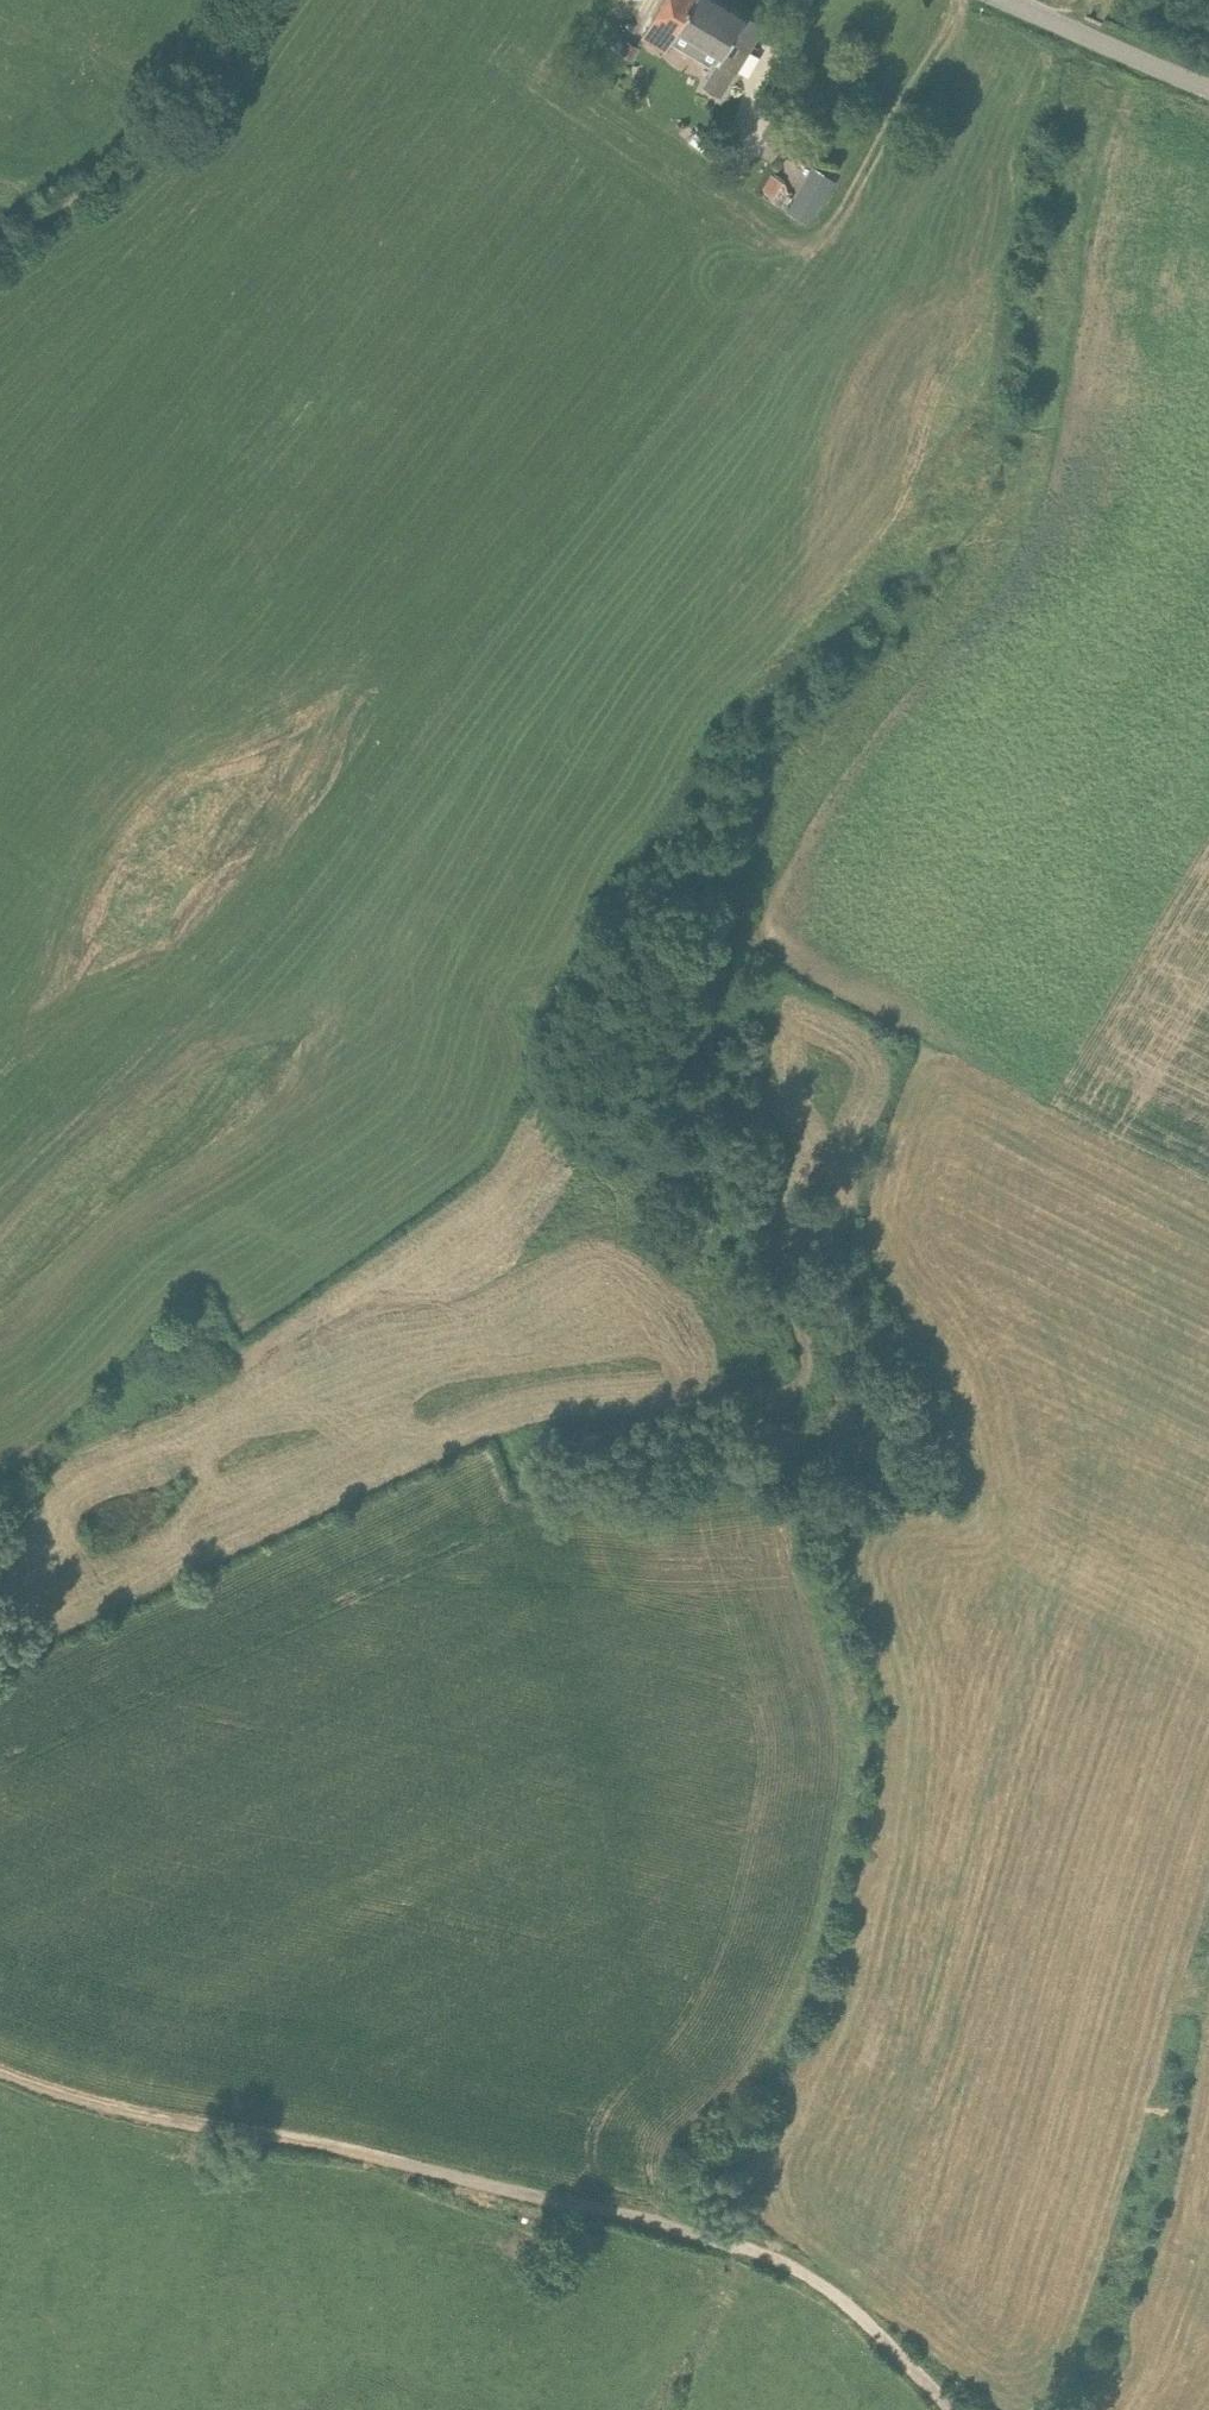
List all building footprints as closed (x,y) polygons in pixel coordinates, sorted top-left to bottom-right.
[(642,36),(666,48),(670,40),(711,64),(717,60),(719,59),(724,52),(725,52),(747,13),(725,0),(663,0),(642,36)] [(764,21),(747,13),(725,52),(724,52),(719,59),(703,86),(719,95),(734,71),(736,72),(764,21)] [(633,56),(640,44),(630,38),(622,50),(633,56)] [(809,225),(837,179),(813,167),(803,186),(800,185),(784,209),(809,225)]
